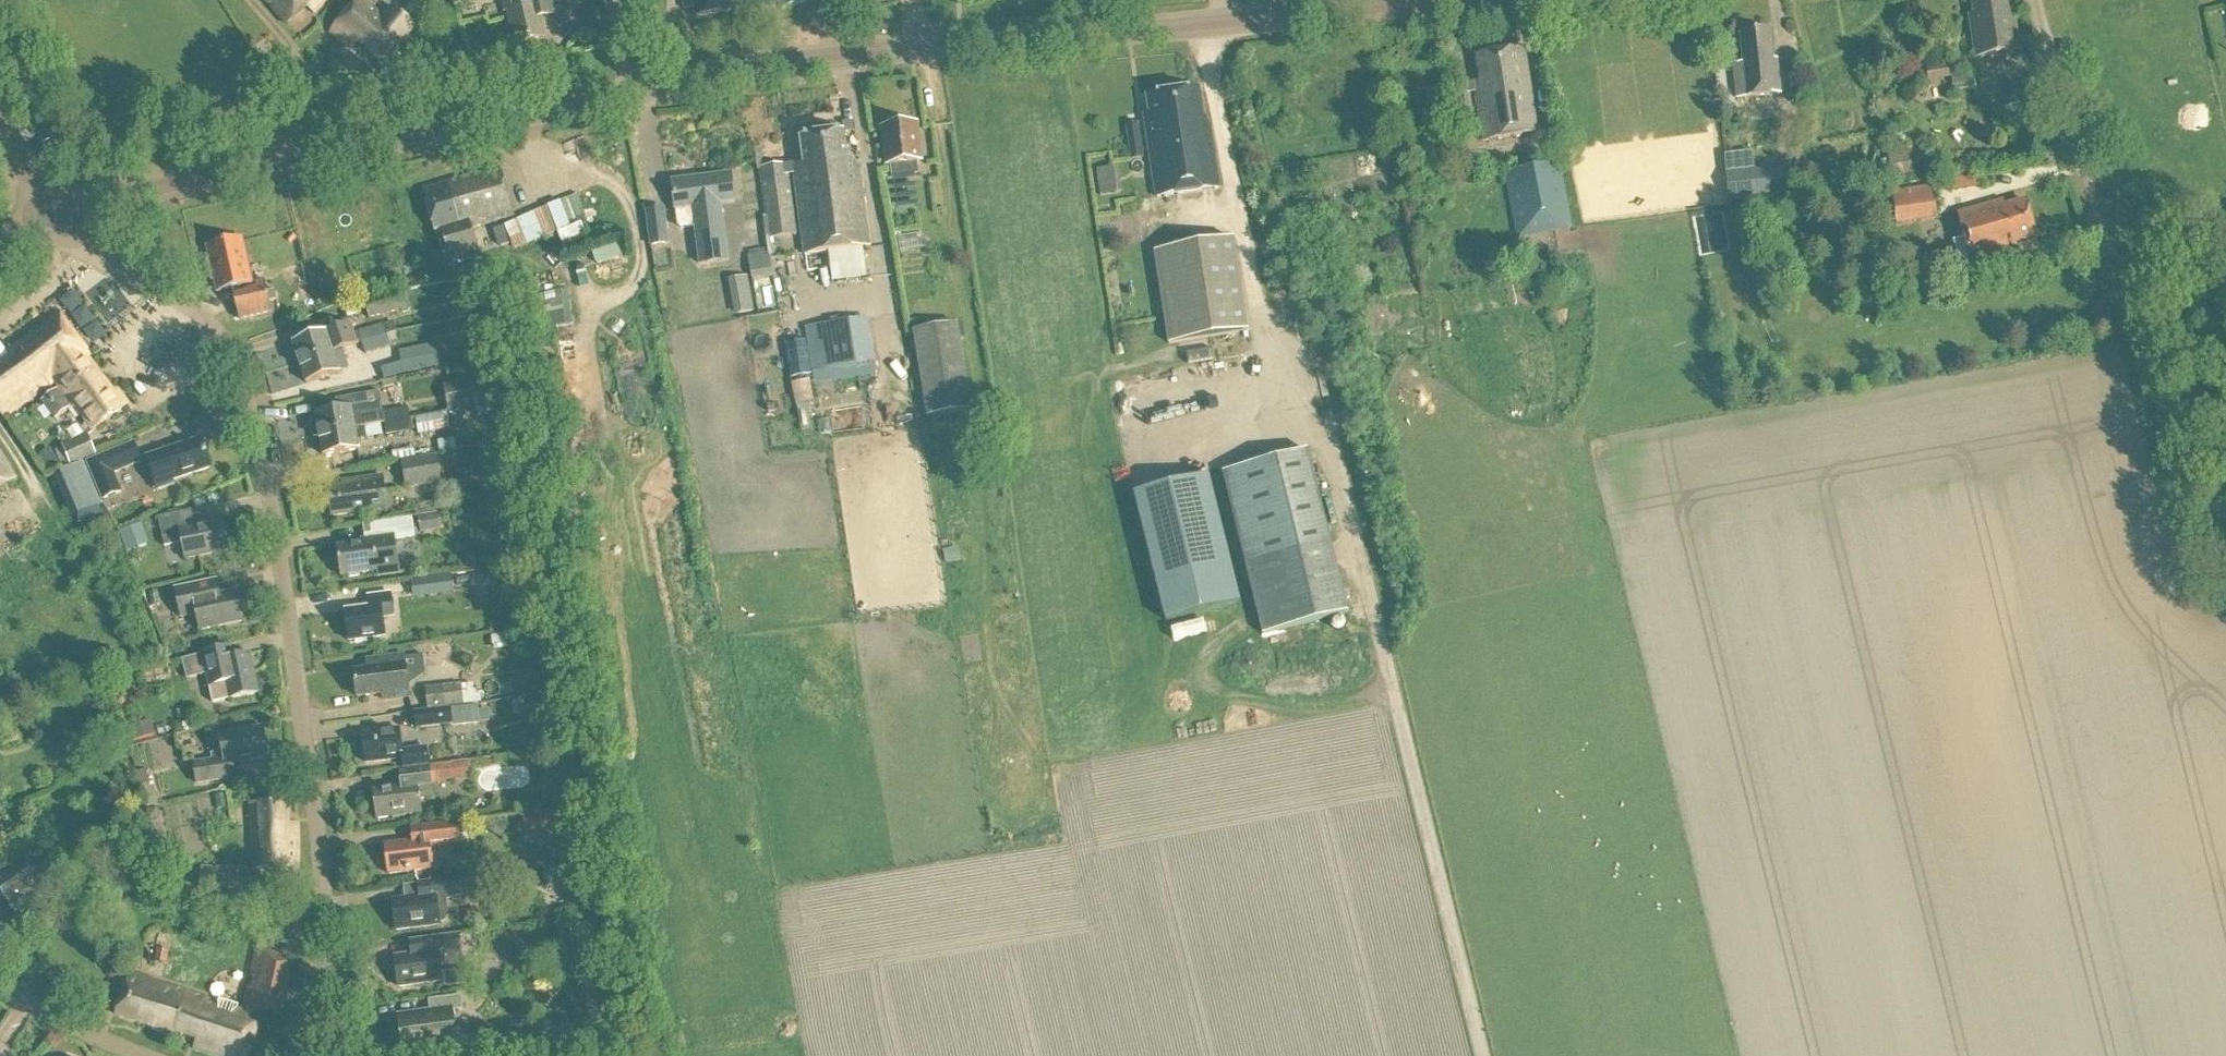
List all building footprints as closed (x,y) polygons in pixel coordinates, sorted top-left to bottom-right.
[(285,26),(306,7),(316,16),(333,0),(263,0),(285,26)] [(361,0),(357,0),(331,32),(352,50),(359,42),(384,64),(415,27),(393,9),(383,21),(380,18),(381,16),(361,0)] [(552,0),(503,0),(502,0),(505,13),(508,13),(514,45),(544,38),(540,18),(555,15),(552,0)] [(685,11),(694,8),(696,18),(732,12),(730,0),(683,0),(685,11)] [(806,0),(769,0),(772,8),(781,5),(783,11),(807,2),(806,0)] [(2021,52),(2016,19),(2013,20),(2010,0),(1976,0),(1979,15),(1974,16),(1981,58),(2021,52)] [(1738,97),(1781,91),(1775,57),(1774,57),(1769,26),(1739,30),(1744,61),(1733,63),(1738,97)] [(1455,85),(1460,117),(1473,115),(1470,94),(1478,93),(1486,140),(1539,130),(1525,46),(1479,54),(1484,80),(1455,85)] [(1926,68),(1929,83),(1954,79),(1951,64),(1926,68)] [(1951,81),(1953,94),(1975,90),(1974,78),(1951,81)] [(1204,115),(1200,89),(1150,96),(1153,114),(1148,115),(1160,199),(1220,190),(1211,128),(1204,115)] [(921,157),(922,157),(918,122),(885,126),(890,165),(893,164),(894,176),(919,172),(918,163),(922,162),(921,157)] [(1126,127),(1131,161),(1143,159),(1137,125),(1126,127)] [(845,192),(852,248),(871,246),(860,163),(850,158),(846,131),(824,134),(831,194),(845,192)] [(806,254),(852,248),(845,192),(831,194),(824,134),(803,137),(807,163),(797,164),(798,177),(796,178),(806,254)] [(1891,179),(1915,175),(1911,154),(1888,158),(1891,179)] [(1101,167),(1104,193),(1122,192),(1119,165),(1101,167)] [(1560,165),(1504,175),(1516,239),(1572,229),(1560,165)] [(769,216),(794,212),(787,166),(762,169),(769,216)] [(1769,198),(1783,197),(1781,168),(1766,170),(1769,198)] [(514,217),(501,170),(424,191),(436,234),(442,233),(450,262),(480,254),(473,228),(514,217)] [(1946,179),(1948,193),(1982,188),(1980,174),(1946,179)] [(682,232),(695,230),(700,267),(728,264),(725,237),(721,205),(734,203),(730,175),(672,182),(678,228),(682,232)] [(1916,221),(1931,219),(1936,217),(1933,194),(1932,188),(1891,194),(1896,224),(1916,221)] [(580,195),(507,220),(517,248),(562,232),(566,244),(594,234),(580,195)] [(1960,265),(1972,262),(1973,265),(2021,251),(2018,241),(2035,236),(2026,202),(2008,207),(2006,200),(1959,214),(1966,238),(1953,242),(1960,265)] [(650,247),(668,245),(664,210),(646,212),(650,247)] [(509,245),(504,228),(493,231),(499,249),(509,245)] [(1236,239),(1155,251),(1169,343),(1250,331),(1236,239)] [(273,313),(267,290),(266,281),(251,285),(241,241),(210,248),(213,261),(209,262),(213,281),(217,280),(220,292),(233,289),(240,321),(273,313)] [(623,243),(592,253),(597,266),(628,256),(623,243)] [(748,258),(752,282),(773,278),(769,254),(748,258)] [(747,277),(729,280),(731,293),(750,290),(747,277)] [(364,303),(369,321),(402,312),(403,315),(408,314),(411,310),(408,293),(364,303)] [(74,407),(66,395),(97,372),(87,358),(91,355),(83,345),(60,315),(10,353),(13,358),(0,367),(0,413),(4,419),(38,394),(38,395),(55,382),(60,388),(42,402),(56,420),(74,407)] [(868,320),(840,325),(847,366),(874,362),(868,320)] [(342,351),(362,344),(362,343),(386,336),(383,326),(355,335),(352,324),(294,343),(300,363),(342,350),(342,351)] [(806,330),(813,371),(847,366),(840,325),(806,330)] [(924,401),(958,395),(950,343),(935,345),(933,332),(915,335),(924,401)] [(362,343),(362,344),(366,353),(389,346),(386,336),(362,343)] [(404,352),(409,375),(435,369),(430,346),(404,352)] [(342,350),(300,363),(307,384),(340,374),(337,363),(345,360),(342,351),(342,350)] [(1212,350),(1186,354),(1188,364),(1214,360),(1212,350)] [(66,395),(74,407),(93,432),(128,406),(117,390),(113,393),(97,372),(66,395)] [(458,411),(492,404),(487,378),(453,385),(458,411)] [(479,420),(495,416),(494,410),(492,405),(476,409),(479,420)] [(797,407),(801,432),(812,430),(807,406),(797,407)] [(317,414),(321,436),(364,428),(362,418),(353,420),(351,408),(317,414)] [(409,408),(382,413),(384,424),(410,419),(409,408)] [(417,419),(420,436),(450,430),(447,413),(438,415),(436,409),(421,411),(423,418),(417,419)] [(410,419),(384,424),(387,437),(413,433),(410,419)] [(364,428),(321,436),(324,457),(359,451),(357,440),(365,438),(364,428)] [(85,433),(61,445),(70,467),(95,456),(85,433)] [(147,458),(157,490),(175,485),(173,481),(212,468),(202,439),(147,458)] [(86,463),(103,502),(123,493),(116,475),(143,464),(135,443),(86,463)] [(51,450),(39,457),(48,474),(60,468),(51,450)] [(1309,452),(1222,474),(1263,635),(1349,614),(1309,452)] [(15,480),(0,455),(0,490),(15,480)] [(402,462),(407,489),(441,483),(436,456),(402,462)] [(387,510),(382,477),(342,483),(343,489),(329,491),(332,518),(387,510)] [(1209,477),(1134,496),(1166,623),(1240,604),(1209,477)] [(165,549),(183,545),(186,560),(229,551),(223,521),(195,527),(192,512),(159,518),(165,549)] [(439,515),(418,518),(421,534),(441,531),(439,515)] [(369,526),(371,536),(360,538),(361,545),(337,548),(341,577),(377,572),(378,579),(400,576),(395,539),(415,537),(412,520),(369,526)] [(121,532),(128,552),(149,545),(142,525),(121,532)] [(527,557),(524,544),(511,547),(513,560),(527,557)] [(956,563),(953,549),(943,552),(945,565),(956,563)] [(452,575),(411,581),(414,599),(455,594),(452,575)] [(219,596),(216,582),(176,590),(182,619),(197,617),(200,631),(244,622),(237,592),(219,596)] [(394,617),(391,595),(368,598),(370,609),(345,612),(350,642),(385,637),(383,619),(394,617)] [(232,646),(210,651),(183,657),(188,678),(206,674),(212,704),(259,694),(250,654),(235,658),(232,646)] [(410,699),(405,656),(371,660),(372,670),(354,672),(357,698),(383,695),(384,702),(410,699)] [(461,685),(426,689),(428,711),(463,706),(461,685)] [(477,706),(413,713),(415,732),(479,725),(477,706)] [(151,727),(131,733),(134,746),(155,740),(151,727)] [(211,755),(212,761),(194,764),(197,785),(235,779),(233,764),(268,758),(263,728),(219,735),(222,753),(211,755)] [(402,752),(399,730),(362,735),(366,764),(404,759),(405,769),(430,766),(428,749),(402,752)] [(0,736),(0,738),(3,746),(17,742),(14,731),(0,736)] [(154,771),(183,760),(173,735),(145,746),(154,771)] [(132,757),(147,809),(160,806),(154,785),(149,786),(141,755),(132,757)] [(421,814),(419,801),(435,799),(433,783),(470,779),(468,764),(399,772),(401,785),(374,789),(377,819),(421,814)] [(288,826),(286,803),(251,805),(256,870),(297,869),(297,825),(288,826)] [(523,816),(526,833),(552,828),(549,811),(523,816)] [(433,870),(430,848),(460,844),(458,822),(411,828),(413,841),(385,845),(389,875),(433,870)] [(18,922),(53,897),(25,858),(0,876),(0,896),(18,922)] [(544,869),(547,891),(574,887),(570,865),(544,869)] [(201,875),(200,896),(255,899),(256,880),(226,878),(227,870),(201,868),(201,875)] [(396,931),(440,926),(445,925),(449,920),(447,903),(453,902),(452,898),(461,897),(459,879),(418,884),(420,897),(392,901),(396,931)] [(471,964),(465,965),(462,935),(421,941),(423,954),(395,957),(399,988),(444,982),(444,987),(477,983),(475,967),(471,964)] [(282,1018),(295,959),(257,950),(243,1010),(282,1018)] [(157,951),(155,964),(167,965),(169,952),(157,951)] [(130,974),(116,1014),(155,1027),(153,1030),(174,1037),(176,1032),(197,1039),(194,1049),(215,1055),(248,1055),(261,1017),(130,974)] [(398,1019),(403,1055),(457,1048),(452,1013),(463,1012),(461,997),(428,1001),(430,1015),(398,1019)]
